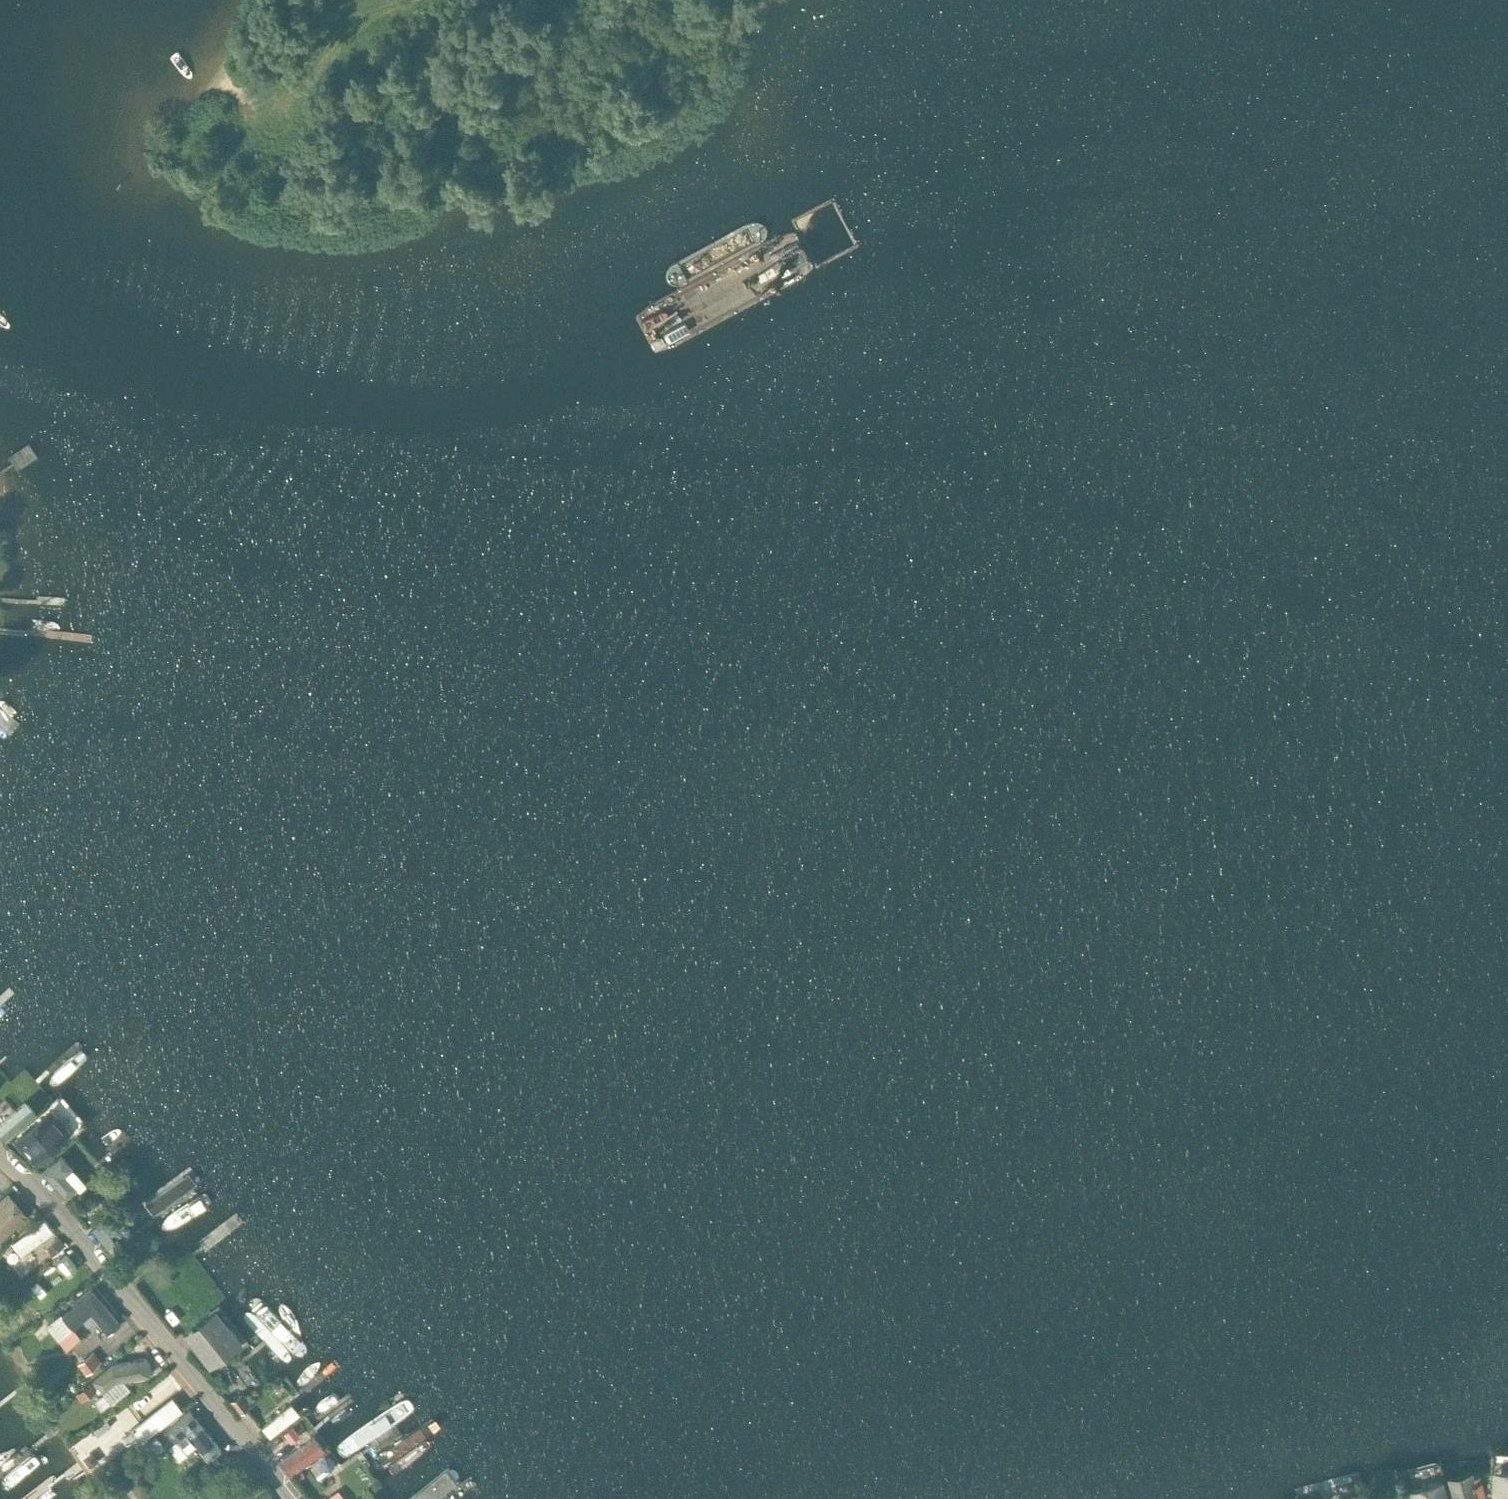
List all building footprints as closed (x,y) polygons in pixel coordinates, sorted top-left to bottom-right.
[(0,1123),(0,1135),(6,1141),(38,1111),(27,1099),(0,1123)] [(14,1139),(35,1161),(71,1129),(51,1106),(14,1139)] [(62,1155),(43,1172),(68,1198),(77,1188),(80,1191),(88,1183),(73,1167),(62,1155)] [(27,1217),(7,1194),(0,1200),(0,1240),(27,1217)] [(45,1220),(13,1244),(21,1255),(53,1230),(45,1220)] [(47,1248),(53,1256),(66,1246),(59,1238),(47,1248)] [(92,1312),(108,1332),(120,1323),(93,1290),(64,1314),(74,1326),(92,1312)] [(217,1309),(184,1335),(210,1368),(245,1343),(217,1309)] [(94,1350),(78,1362),(87,1373),(89,1372),(99,1363),(103,1361),(94,1350)] [(130,1390),(121,1380),(151,1375),(148,1357),(113,1363),(94,1379),(103,1391),(113,1403),(130,1390)] [(92,1380),(76,1392),(82,1400),(99,1388),(92,1380)] [(279,1387),(267,1398),(274,1406),(286,1395),(279,1387)] [(240,1413),(251,1405),(241,1392),(230,1400),(240,1413)] [(132,1427),(141,1440),(182,1410),(173,1397),(132,1427)] [(262,1430),(270,1440),(300,1416),(291,1406),(262,1430)] [(210,1460),(222,1450),(190,1407),(174,1419),(164,1427),(174,1440),(187,1430),(210,1460)] [(281,1438),(271,1446),(292,1470),(318,1452),(296,1426),(281,1438)] [(157,1433),(141,1446),(151,1458),(167,1445),(157,1433)] [(466,1481),(453,1465),(413,1498),(445,1498),(466,1481)] [(1452,1498),(1480,1498),(1473,1470),(1446,1476),(1452,1498)] [(1493,1498),(1507,1498),(1507,1471),(1493,1471),(1493,1498)] [(373,1480),(372,1487),(374,1490),(383,1485),(377,1477),(373,1480)] [(251,1484),(258,1494),(265,1490),(258,1480),(251,1484)] [(1408,1489),(1410,1498),(1448,1498),(1443,1480),(1408,1489)]
